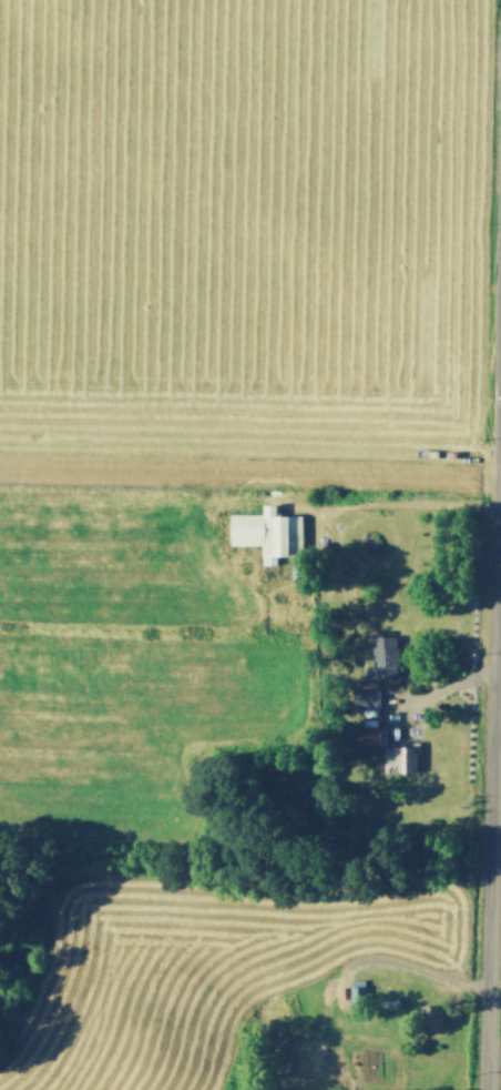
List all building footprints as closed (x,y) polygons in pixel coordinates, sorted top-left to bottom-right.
[(262,508),(262,499),(274,499),(274,511),(300,511),(301,552),(275,552),(274,561),(262,561),(262,552),(259,552),(259,542),(228,542),(227,509),(262,508)] [(317,537),(325,536),(326,549),(317,551),(317,537)] [(289,575),(288,561),(306,559),(307,574),(289,575)] [(370,632),(397,632),(397,674),(361,675),(361,664),(371,664),(370,632)] [(351,685),(377,684),(378,705),(352,706),(351,685)] [(362,726),(361,717),(376,716),(376,725),(362,726)] [(382,745),(382,727),(357,728),(357,746),(382,745)] [(381,741),(397,741),(397,738),(418,737),(418,749),(412,750),(413,768),(384,769),(381,741)] [(349,975),(365,976),(364,1005),(347,1005),(349,975)] [(391,996),(400,996),(400,1006),(391,1006),(391,996)] [(418,1001),(439,1001),(439,1026),(418,1026),(418,1001)]
